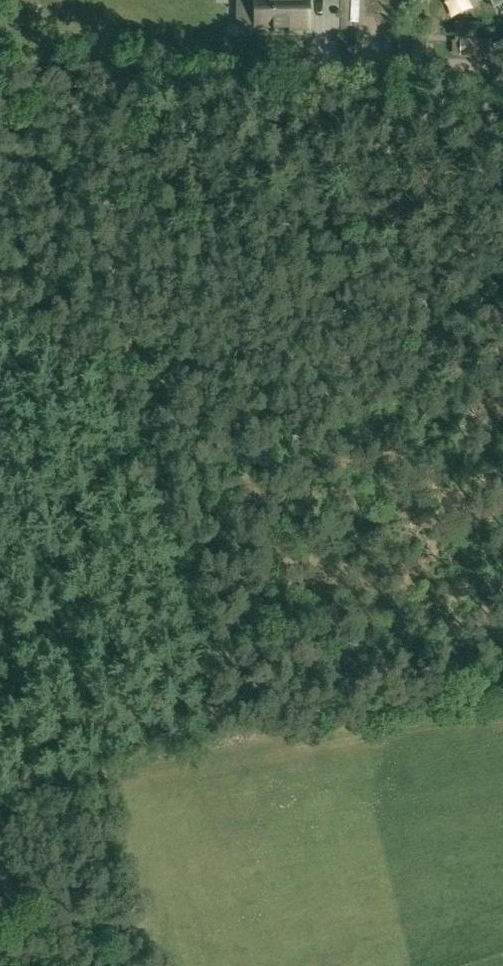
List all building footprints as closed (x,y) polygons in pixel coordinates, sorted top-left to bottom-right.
[(307,29),(307,0),(255,0),(256,27),(276,27),(277,30),(307,29)] [(489,55),(490,38),(459,38),(459,55),(489,55)]
